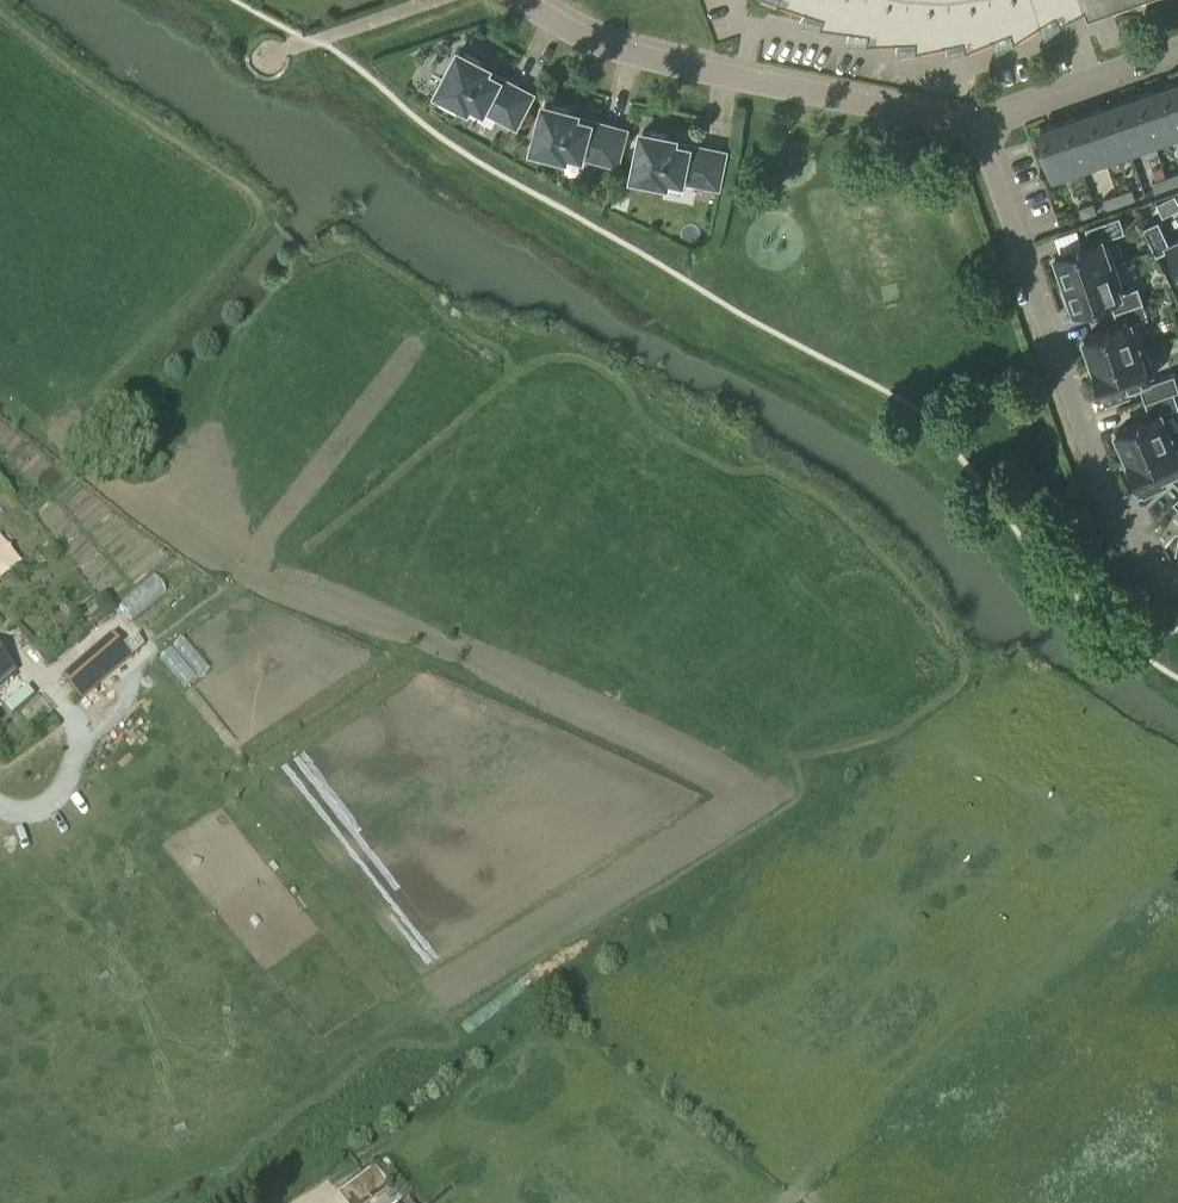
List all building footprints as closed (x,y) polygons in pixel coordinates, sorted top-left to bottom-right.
[(1056,0),(804,0),(824,7),(821,16),(869,23),(868,32),(917,30),(916,40),(964,30),(966,39),(1011,21),(1014,30),(1047,10),(1056,4),(1057,4),(1056,0)] [(1057,4),(1056,4),(1060,12),(1067,9),(1084,0),(1056,0),(1057,4)] [(514,126),(532,93),(515,84),(514,85),(485,70),(487,66),(483,64),(483,63),(463,53),(462,53),(459,51),(456,56),(441,84),(439,89),(443,91),(442,92),(463,102),(467,104),(469,100),(498,115),(497,117),(514,126)] [(1162,87),(1177,130),(1177,82),(1162,87)] [(1162,87),(1138,96),(1153,138),(1177,130),(1162,87)] [(1138,96),(1113,104),(1128,147),(1153,138),(1138,96)] [(597,160),(615,165),(625,128),(606,123),(606,125),(574,116),(575,112),(571,111),(549,105),(545,104),(543,109),(534,140),(535,141),(534,146),(538,147),(537,147),(560,153),(564,154),(565,149),(597,158),(597,160)] [(1113,104),(1089,113),(1104,156),(1128,147),(1113,104)] [(1089,113),(1064,121),(1079,164),(1104,156),(1089,113)] [(1079,164),(1064,121),(1040,130),(1055,173),(1079,164)] [(698,183),(717,187),(724,150),(705,147),(705,148),(673,142),(673,137),(669,137),(669,136),(647,132),(642,131),(641,136),(635,168),(634,174),(638,174),(638,175),(661,179),(665,180),(666,175),(698,182),(698,183)] [(1170,187),(1177,184),(1177,173),(1167,177),(1170,187)] [(1152,182),(1156,192),(1170,187),(1167,177),(1152,182)] [(1118,194),(1121,204),(1136,199),(1132,189),(1118,194)] [(1104,199),(1107,209),(1121,204),(1118,194),(1104,199)] [(1157,203),(1163,215),(1177,208),(1177,201),(1175,195),(1157,203)] [(1082,217),(1097,212),(1093,202),(1079,207),(1082,217)] [(1091,242),(1056,254),(1057,256),(1053,257),(1060,277),(1064,276),(1065,281),(1115,264),(1106,238),(1125,231),(1120,215),(1086,227),(1091,242)] [(1169,242),(1159,220),(1143,227),(1156,255),(1171,248),(1177,264),(1177,238),(1169,242)] [(1115,264),(1065,281),(1068,287),(1064,288),(1070,308),(1074,307),(1075,309),(1110,297),(1115,311),(1144,302),(1138,286),(1124,291),(1115,264)] [(1144,302),(1115,311),(1118,322),(1120,326),(1085,338),(1086,340),(1082,341),(1089,361),(1093,359),(1094,364),(1144,347),(1135,322),(1149,317),(1144,302)] [(1155,375),(1145,347),(1144,347),(1094,364),(1093,365),(1105,399),(1128,391),(1126,385),(1155,375)] [(1140,386),(1145,401),(1175,392),(1177,390),(1177,384),(1174,374),(1140,386)] [(1175,392),(1145,401),(1151,417),(1117,432),(1118,433),(1114,435),(1123,454),(1127,453),(1129,457),(1173,437),(1162,413),(1177,407),(1177,402),(1175,392)] [(1173,437),(1129,457),(1127,458),(1142,491),(1165,481),(1162,475),(1167,473),(1177,483),(1177,435),(1173,437)] [(82,702),(130,662),(109,636),(61,677),(82,702)] [(15,674),(0,656),(0,687),(15,674)]
